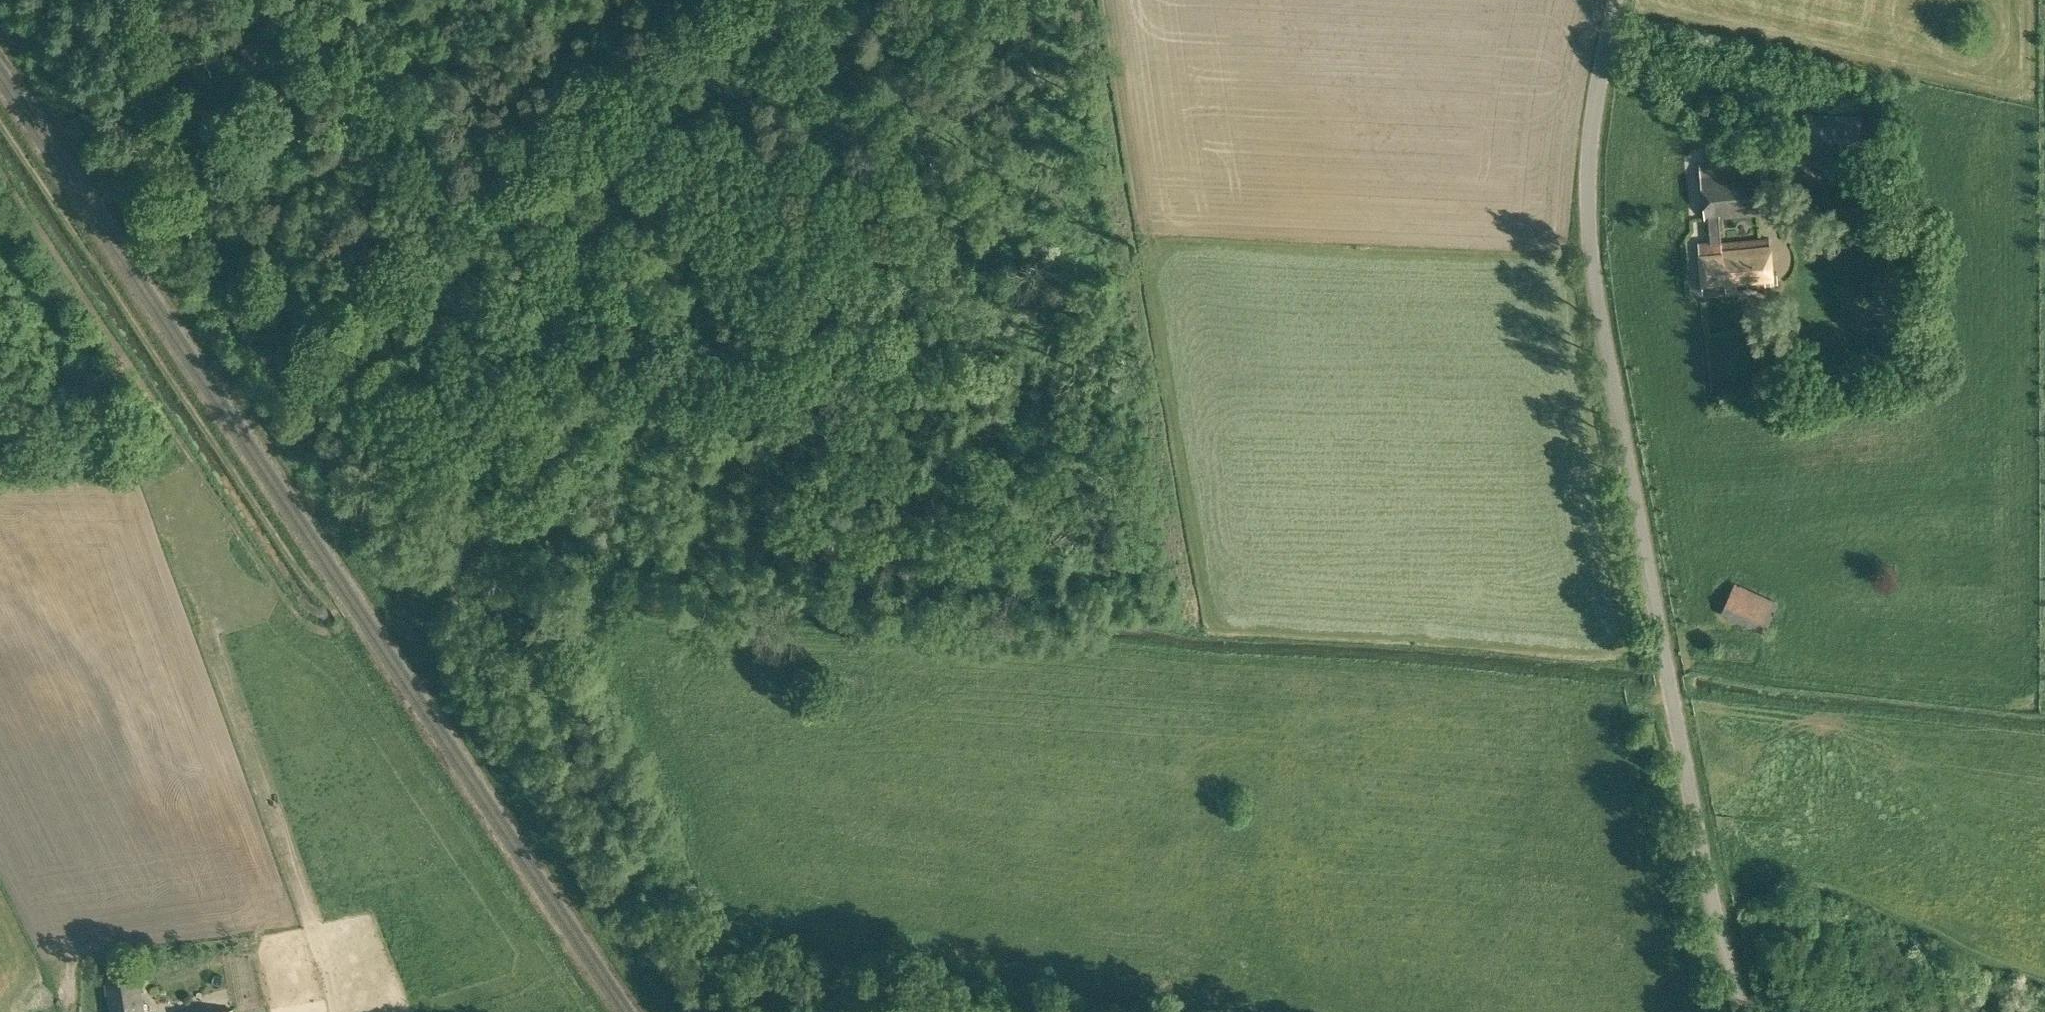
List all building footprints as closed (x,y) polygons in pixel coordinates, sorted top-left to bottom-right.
[(1813,115),(1812,148),(1858,149),(1859,116),(1813,115)] [(1725,288),(1725,286),(1773,282),(1769,236),(1720,240),(1718,216),(1764,212),(1759,156),(1700,162),(1705,218),(1709,217),(1711,240),(1699,241),(1703,290),(1725,288)] [(1897,314),(1893,278),(1863,281),(1864,290),(1854,291),(1857,318),(1897,314)] [(1778,600),(1735,579),(1720,613),(1764,632),(1778,600)] [(138,972),(107,977),(113,1011),(145,1011),(138,972)]
